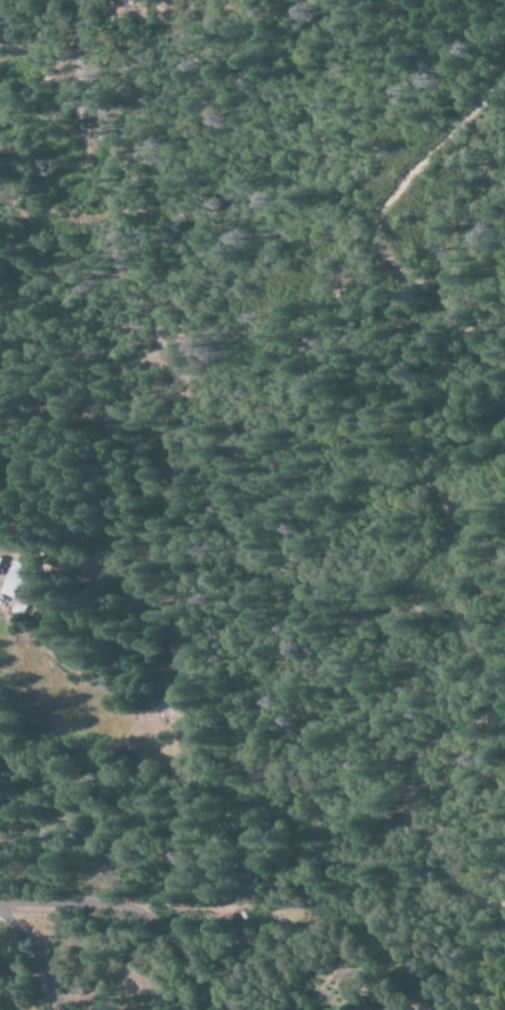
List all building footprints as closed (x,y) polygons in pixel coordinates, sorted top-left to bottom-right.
[(30,567),(12,561),(0,593),(18,600),(30,567)]
